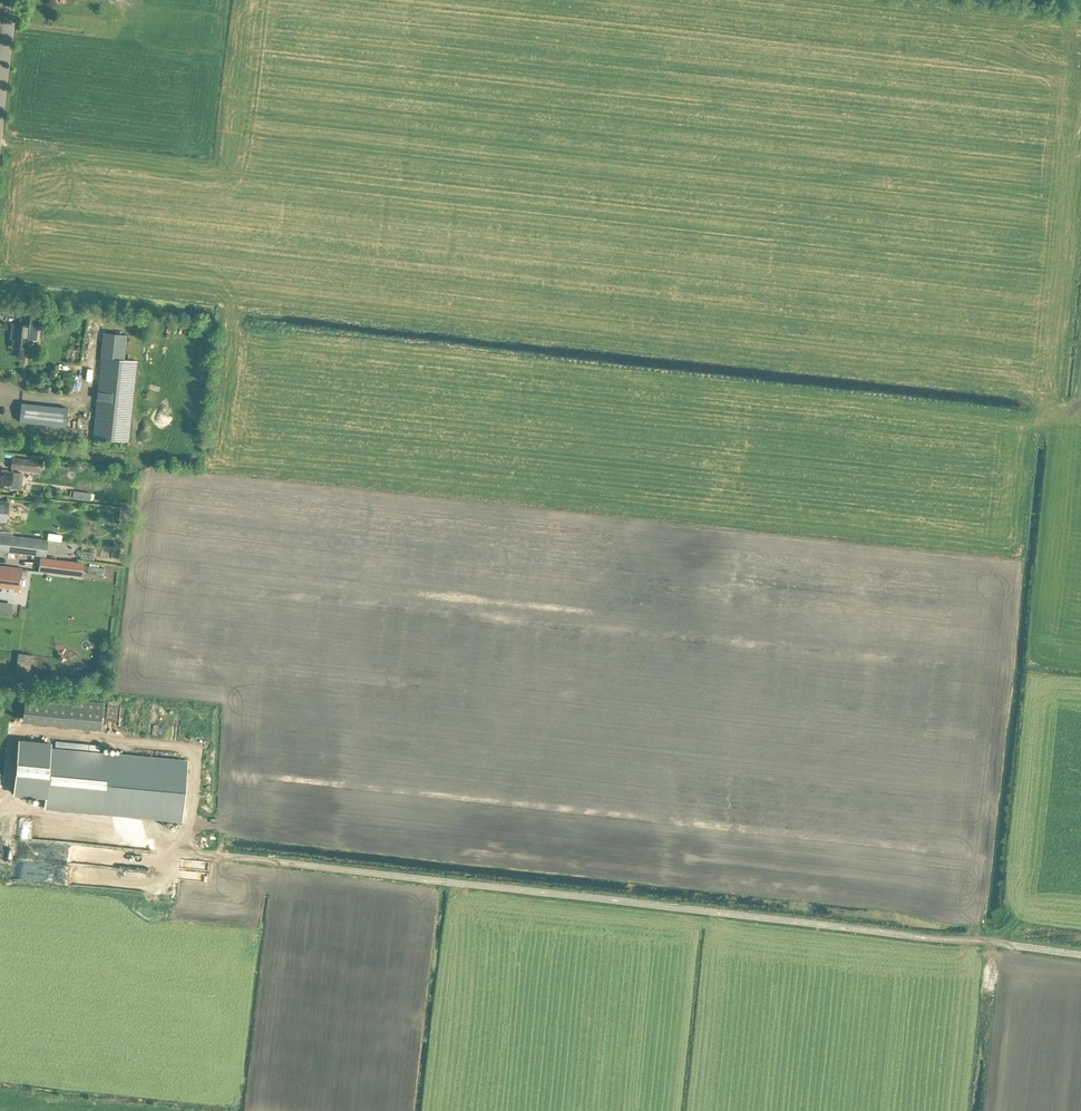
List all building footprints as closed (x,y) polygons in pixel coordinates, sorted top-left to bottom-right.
[(21,312),(20,325),(12,324),(11,333),(14,333),(12,347),(27,349),(28,339),(36,340),(39,314),(21,312)] [(126,335),(103,332),(92,438),(128,441),(136,361),(123,360),(126,335)] [(21,403),(19,422),(65,427),(67,409),(21,403)] [(43,461),(15,458),(13,457),(11,470),(41,473),(43,461)] [(7,471),(7,470),(0,469),(0,467),(0,483),(10,485),(12,472),(7,471)] [(73,491),(72,498),(90,500),(91,493),(73,491)] [(8,502),(0,501),(0,521),(6,522),(8,502)] [(119,508),(118,524),(128,525),(130,509),(119,508)] [(0,533),(0,535),(0,539),(15,541),(14,552),(46,556),(48,540),(0,533)] [(44,557),(42,571),(76,575),(78,561),(44,557)] [(19,592),(22,568),(0,566),(0,590),(19,592)] [(11,617),(13,603),(0,602),(0,616),(11,617)] [(15,639),(14,647),(23,648),(24,640),(15,639)] [(29,675),(32,655),(18,653),(15,673),(29,675)] [(103,702),(26,694),(22,721),(101,729),(103,702)] [(19,741),(13,793),(45,796),(44,807),(181,821),(187,762),(51,749),(51,744),(19,741)] [(42,844),(42,841),(18,840),(18,856),(49,857),(50,844),(42,844)]
